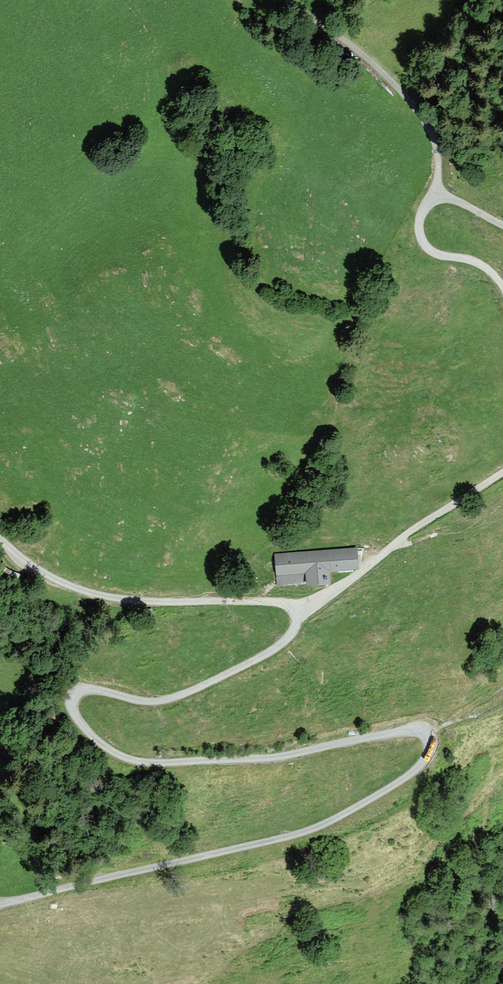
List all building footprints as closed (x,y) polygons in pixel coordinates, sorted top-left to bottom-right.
[(278,554),(280,574),(280,586),(325,583),(324,572),(359,570),(358,549),(278,554)]
